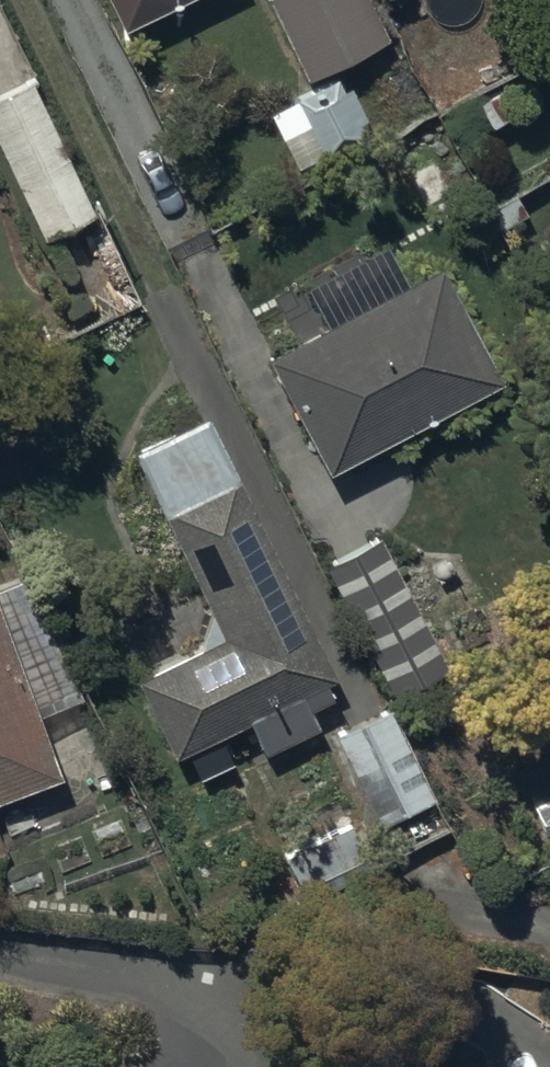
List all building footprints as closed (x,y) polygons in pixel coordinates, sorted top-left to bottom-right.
[(126,21),(170,0),(116,0),(126,21)] [(312,72),(382,37),(364,0),(276,0),(312,72)] [(335,77),(268,110),(299,171),(374,132),(350,86),(342,90),(335,77)] [(0,95),(0,142),(45,239),(99,214),(36,78),(0,95)] [(443,270),(275,357),(336,473),(503,386),(443,270)] [(194,642),(129,674),(167,753),(244,716),(260,750),(308,726),(299,707),(322,696),(313,677),(324,671),(197,411),(125,445),(206,610),(194,642)] [(384,538),(333,564),(408,717),(463,689),(428,618),(456,604),(429,548),(397,564),(384,538)] [(56,764),(0,614),(0,785),(56,764)] [(433,804),(389,713),(335,738),(379,830),(433,804)] [(368,866),(348,822),(283,851),(304,896),(368,866)]
